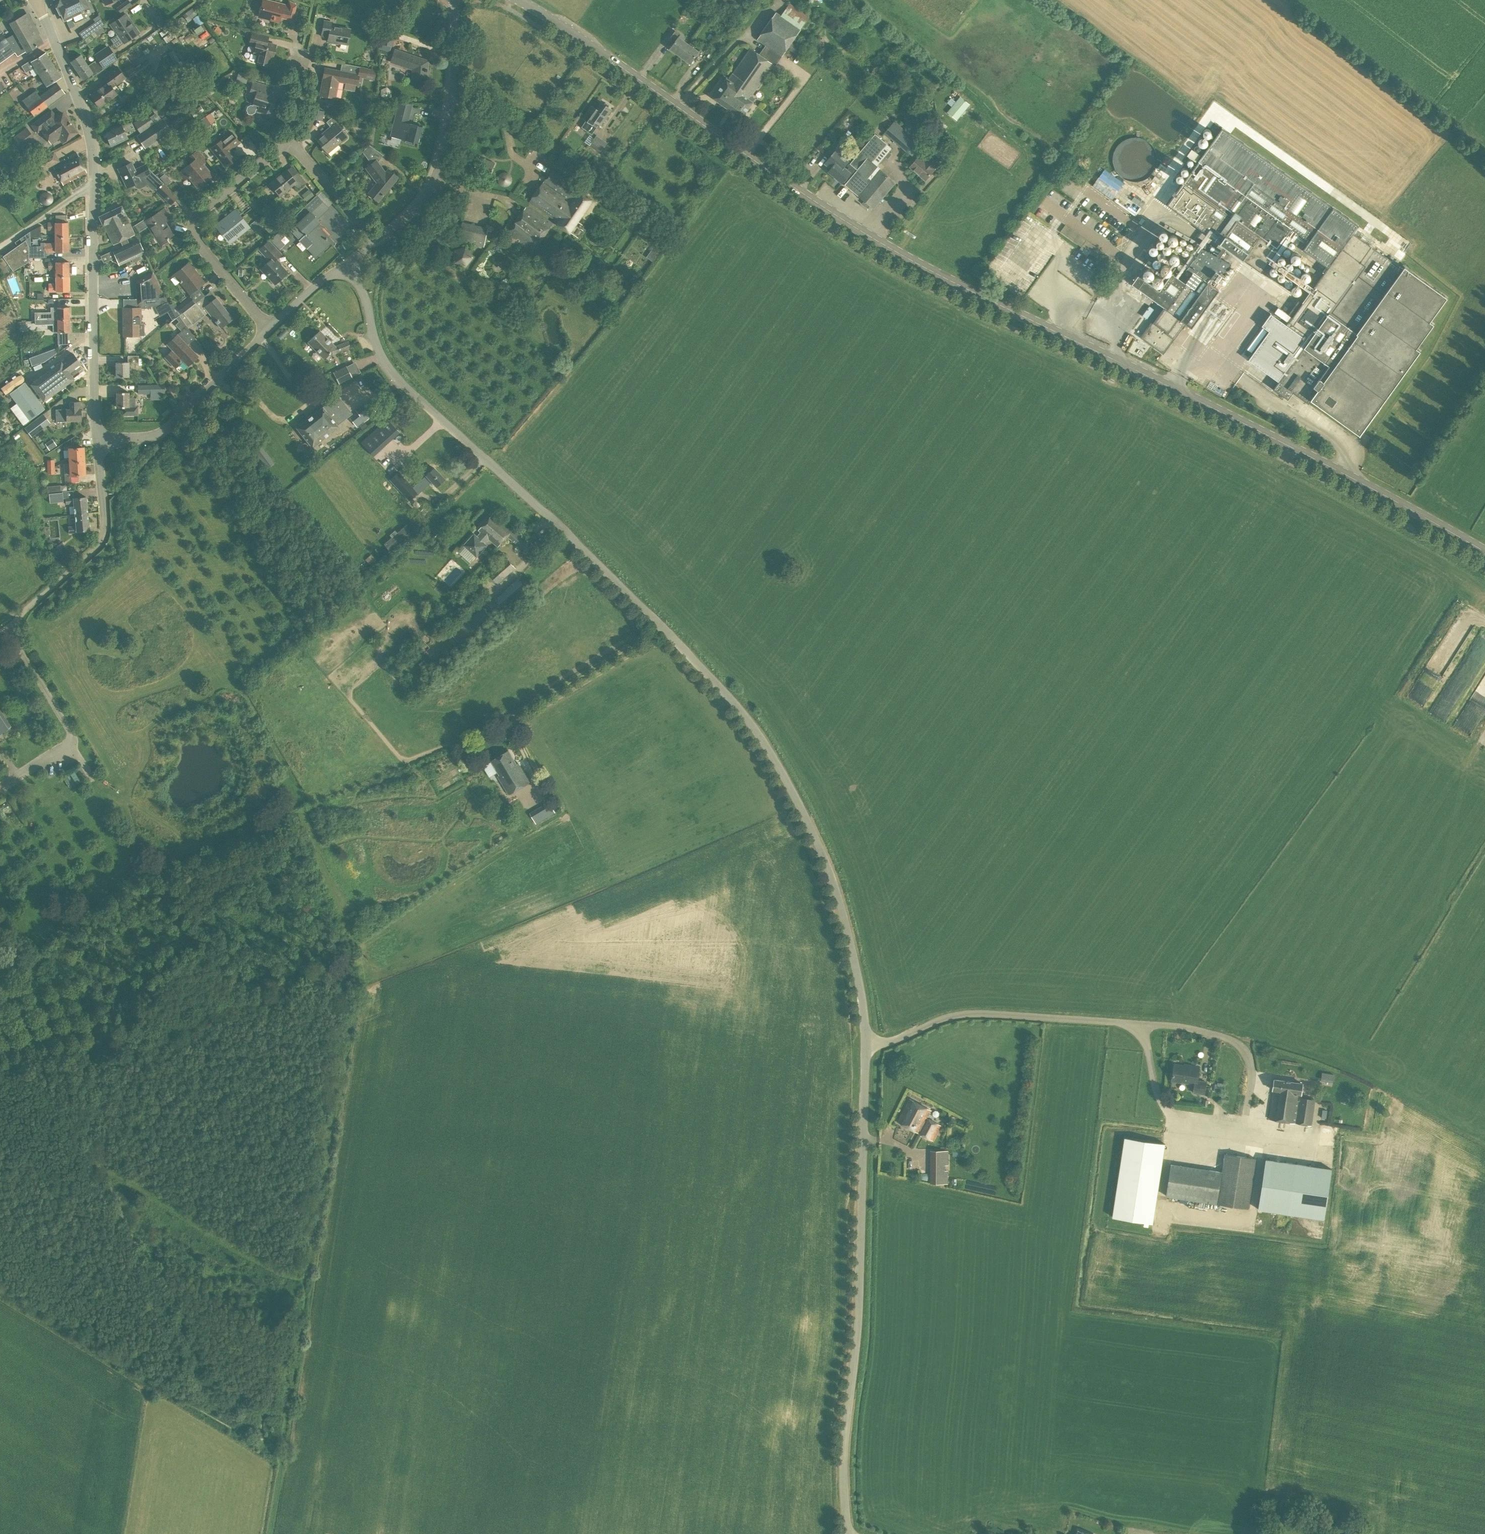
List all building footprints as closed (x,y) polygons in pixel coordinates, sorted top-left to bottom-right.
[(85,0),(55,0),(53,1),(59,13),(60,13),(64,20),(72,16),(74,22),(84,17),(80,10),(88,6),(85,0)] [(116,7),(120,12),(131,4),(128,0),(126,0),(116,7)] [(282,5),(263,0),(258,16),(277,21),(279,16),(283,17),(283,18),(291,20),(295,5),(288,1),(287,6),(282,5)] [(712,3),(721,9),(727,0),(714,0),(712,3)] [(809,17),(805,14),(790,3),(781,15),(776,12),(757,39),(766,45),(781,56),(809,17)] [(187,21),(196,14),(191,7),(182,14),(187,21)] [(27,14),(10,23),(15,33),(5,38),(1,32),(0,33),(0,63),(15,52),(17,56),(43,42),(27,14)] [(124,42),(138,33),(125,14),(111,24),(124,42)] [(195,37),(207,28),(198,14),(192,18),(198,26),(191,31),(195,37)] [(104,30),(101,26),(104,24),(99,15),(93,19),(94,22),(85,28),(78,33),(83,39),(95,30),(98,35),(104,30)] [(347,44),(350,30),(329,26),(330,22),(323,21),(320,36),(327,37),(327,41),(347,44)] [(184,27),(182,24),(178,26),(178,25),(174,27),(173,26),(169,28),(174,36),(178,34),(177,32),(180,30),(180,29),(184,27)] [(389,52),(397,31),(381,26),(380,38),(379,49),(389,52)] [(162,37),(169,32),(166,28),(159,33),(162,37)] [(680,56),(689,44),(679,37),(681,35),(675,31),(670,37),(674,40),(671,44),(672,45),(670,48),(680,56)] [(166,42),(173,38),(170,33),(163,38),(166,42)] [(268,37),(252,33),(249,44),(255,46),(253,53),(258,54),(256,62),(269,66),(271,57),(272,58),(276,45),(267,43),(268,37)] [(689,44),(680,56),(691,64),(694,60),(695,61),(698,57),(701,60),(706,53),(701,49),(699,51),(689,44)] [(775,66),(781,56),(766,45),(760,54),(759,55),(751,66),(752,67),(741,82),(746,85),(729,109),(742,118),(754,102),(749,99),(773,64),(775,66)] [(94,55),(97,59),(103,68),(116,59),(107,46),(94,55)] [(751,66),(759,55),(751,49),(734,73),(733,73),(729,79),(727,78),(713,98),(729,109),(746,85),(741,82),(752,67),(751,66)] [(426,81),(427,61),(418,57),(415,57),(394,50),(390,63),(412,70),(411,80),(426,81)] [(38,74),(53,65),(45,52),(31,62),(30,60),(21,66),(25,73),(34,67),(38,74)] [(71,61),(72,63),(83,79),(91,74),(93,76),(103,69),(103,68),(97,59),(87,66),(80,55),(71,61)] [(340,72),(324,69),(323,78),(323,79),(320,95),(335,98),(337,81),(356,85),(356,84),(361,85),(362,78),(374,80),(376,70),(342,63),(340,72)] [(53,65),(38,74),(46,86),(61,77),(53,65)] [(98,106),(116,94),(111,87),(124,78),(116,66),(103,76),(106,80),(95,88),(97,90),(90,95),(98,106)] [(33,116),(64,93),(56,82),(39,95),(35,90),(22,100),(33,116)] [(269,116),(275,98),(265,94),(268,87),(252,82),(249,93),(255,95),(252,104),(252,105),(250,105),(247,106),(246,110),(248,113),(251,114),(254,112),(256,108),(258,109),(257,112),(269,116)] [(947,102),(952,106),(947,112),(957,120),(970,104),(960,96),(956,101),(951,97),(947,102)] [(604,104),(601,102),(597,109),(592,106),(584,118),(586,120),(581,127),(592,134),(597,127),(594,125),(596,121),(600,124),(611,109),(609,107),(609,105),(606,102),(604,104)] [(415,143),(419,126),(407,123),(412,103),(399,103),(391,137),(415,143)] [(172,126),(183,119),(177,109),(166,116),(172,126)] [(56,118),(50,111),(31,125),(37,133),(40,130),(50,144),(62,135),(66,141),(69,138),(76,133),(62,113),(56,118)] [(161,120),(156,112),(149,117),(146,114),(133,123),(140,133),(137,136),(145,147),(170,130),(162,119),(161,120)] [(208,125),(214,122),(209,114),(203,117),(208,125)] [(917,115),(912,122),(913,122),(914,123),(916,124),(921,118),(917,115)] [(327,153),(337,145),(346,137),(340,130),(343,128),(333,116),(326,122),(330,127),(315,139),(327,153)] [(134,128),(130,120),(121,124),(120,123),(104,130),(108,138),(107,140),(109,144),(111,144),(111,145),(127,138),(124,132),(134,128)] [(909,135),(904,131),(905,130),(894,121),(884,132),(907,152),(908,151),(912,155),(921,145),(916,141),(917,140),(910,134),(909,135)] [(905,127),(905,129),(905,130),(906,131),(907,132),(908,133),(909,134),(911,134),(912,134),(914,133),(915,133),(916,132),(917,131),(917,129),(917,128),(917,127),(917,125),(916,124),(914,123),(913,122),(912,122),(910,122),(909,122),(908,123),(907,124),(906,125),(905,126),(905,127)] [(1289,322),(1287,325),(1271,314),(1262,325),(1270,331),(1249,359),(1279,381),(1273,389),(1287,399),(1292,392),(1308,403),(1311,400),(1359,435),(1420,351),(1416,348),(1433,324),(1429,321),(1447,298),(1430,285),(1428,287),(1353,233),(1358,226),(1333,208),(1222,128),(1198,162),(1199,162),(1184,183),(1184,182),(1167,205),(1261,273),(1292,229),(1309,241),(1303,249),(1328,268),(1303,303),(1298,300),(1288,315),(1292,318),(1289,322)] [(19,146),(24,142),(32,136),(26,129),(13,138),(19,146)] [(239,142),(232,132),(222,139),(210,148),(225,166),(236,157),(230,149),(239,142)] [(844,167),(835,177),(842,183),(843,181),(846,183),(845,184),(858,195),(874,208),(895,182),(876,166),(892,148),(875,134),(851,163),(850,162),(847,166),(849,167),(847,170),(844,167)] [(600,154),(608,143),(596,135),(588,146),(598,154),(599,152),(600,154)] [(861,147),(865,142),(857,136),(853,141),(861,147)] [(1134,181),(1138,181),(1142,180),(1145,179),(1149,177),(1151,174),(1154,171),(1156,168),(1157,165),(1157,161),(1157,157),(1157,153),(1155,150),(1153,146),(1151,144),(1148,141),(1145,139),(1141,138),(1138,137),(1134,137),(1130,138),(1127,139),(1123,141),(1120,143),(1118,145),(1116,149),(1114,152),(1113,156),(1113,159),(1113,163),(1114,167),(1116,170),(1118,173),(1121,176),(1124,178),(1127,180),(1131,181),(1134,181)] [(385,173),(377,163),(383,155),(369,145),(362,151),(370,163),(365,168),(377,184),(369,194),(378,201),(397,177),(387,170),(385,173)] [(1191,148),(1185,162),(1195,166),(1201,152),(1191,148)] [(197,187),(210,176),(200,164),(206,160),(197,149),(190,155),(193,160),(179,172),(184,179),(188,176),(197,187)] [(835,177),(844,167),(849,161),(836,150),(827,161),(827,162),(825,164),(831,169),(829,172),(835,177)] [(934,169),(943,160),(932,151),(924,160),(919,156),(910,167),(925,180),(934,169)] [(87,172),(76,152),(68,157),(68,158),(65,160),(64,159),(52,166),(63,185),(70,181),(70,180),(77,176),(78,177),(87,172)] [(480,156),(475,167),(491,174),(496,163),(480,156)] [(28,165),(34,175),(49,167),(43,157),(28,165)] [(134,170),(131,163),(120,168),(123,175),(121,176),(127,187),(134,183),(136,187),(139,188),(142,186),(144,183),(148,181),(157,189),(156,190),(170,204),(175,200),(180,204),(182,202),(177,197),(163,183),(168,179),(164,174),(158,178),(144,165),(134,170)] [(297,190),(305,183),(291,165),(269,183),(279,196),(292,185),(297,190)] [(570,232),(592,200),(576,188),(552,170),(530,202),(554,218),(552,221),(570,232)] [(316,196),(327,207),(332,202),(321,191),(316,196)] [(56,203),(51,195),(45,199),(49,207),(56,203)] [(316,196),(316,195),(315,195),(316,196),(304,207),(309,212),(296,224),(302,231),(299,235),(301,237),(299,240),(315,257),(329,243),(318,232),(313,227),(319,222),(315,218),(327,207),(327,208),(328,208),(327,207),(316,196)] [(1143,221),(1147,216),(1125,199),(1121,204),(1143,221)] [(533,251),(553,224),(527,205),(508,233),(533,251)] [(125,214),(121,206),(99,216),(103,224),(113,244),(120,241),(123,247),(112,251),(119,265),(145,253),(139,239),(129,244),(126,238),(134,234),(125,214)] [(159,243),(172,234),(164,222),(170,218),(164,208),(145,221),(159,243)] [(229,242),(248,226),(234,210),(216,225),(229,242)] [(1177,267),(1184,264),(1174,243),(1181,241),(1170,217),(1162,221),(1169,238),(1164,240),(1177,267)] [(257,218),(250,224),(256,232),(263,226),(257,218)] [(55,237),(68,237),(68,222),(47,222),(47,230),(55,230),(55,237)] [(1025,223),(1023,228),(1032,233),(1035,228),(1025,223)] [(488,228),(475,225),(474,230),(462,227),(458,241),(484,247),(488,228)] [(29,237),(40,237),(40,226),(29,231),(29,237)] [(1086,240),(1070,228),(1065,235),(1081,247),(1086,241),(1086,240)] [(1017,236),(1025,242),(1030,236),(1021,230),(1017,236)] [(276,235),(270,240),(279,249),(285,244),(281,240),(276,235)] [(68,237),(55,237),(55,242),(43,243),(43,248),(36,248),(36,246),(28,246),(25,240),(2,256),(3,257),(12,270),(28,261),(28,258),(46,257),(45,252),(68,252),(68,237)] [(274,284),(285,273),(278,265),(280,263),(276,258),(281,253),(269,240),(258,250),(268,261),(260,269),(274,284)] [(1016,253),(1021,244),(1014,240),(1009,248),(1016,253)] [(1219,257),(1226,248),(1224,246),(1216,256),(1219,257)] [(1150,253),(1153,259),(1157,258),(1166,276),(1174,272),(1162,247),(1150,253)] [(1214,287),(1231,264),(1219,257),(1216,256),(1202,248),(1188,268),(1193,272),(1185,283),(1172,273),(1159,291),(1138,275),(1132,284),(1165,308),(1155,322),(1153,321),(1141,337),(1163,353),(1185,323),(1191,328),(1219,290),(1214,287)] [(462,251),(458,262),(469,267),(474,256),(462,251)] [(1303,274),(1308,279),(1314,274),(1310,264),(1301,255),(1287,260),(1289,265),(1295,263),(1283,274),(1288,287),(1298,298),(1302,296),(1307,292),(1300,284),(1296,271),(1300,276),(1296,264),(1301,269),(1303,274)] [(55,276),(69,276),(68,261),(48,262),(48,269),(55,269),(55,276)] [(189,294),(203,282),(188,263),(173,274),(189,294)] [(153,271),(135,280),(136,299),(138,299),(138,300),(144,300),(144,309),(160,308),(160,306),(168,302),(165,297),(160,297),(159,294),(163,292),(153,271)] [(1072,271),(1062,293),(1078,301),(1088,278),(1072,271)] [(69,276),(55,276),(56,283),(48,283),(48,291),(56,291),(69,291),(69,276)] [(1132,293),(1117,312),(1121,315),(1136,297),(1132,293)] [(195,303),(190,296),(177,306),(176,303),(169,304),(173,312),(175,318),(179,315),(195,303)] [(195,303),(179,315),(182,319),(188,328),(207,312),(220,328),(232,319),(215,298),(209,302),(204,296),(195,303)] [(1150,318),(1157,309),(1152,305),(1145,314),(1150,318)] [(44,321),(69,321),(69,307),(57,307),(57,315),(44,315),(44,321)] [(156,314),(163,321),(170,315),(164,307),(156,314)] [(123,325),(123,336),(138,336),(138,335),(144,335),(144,323),(141,323),(140,308),(123,308),(123,325)] [(1289,322),(1292,318),(1288,315),(1278,308),(1275,312),(1289,322)] [(172,350),(165,357),(175,367),(182,360),(187,365),(197,356),(186,345),(189,343),(195,338),(188,328),(182,319),(179,321),(175,324),(181,331),(177,335),(167,344),(172,350)] [(69,321),(44,321),(44,324),(53,324),(53,326),(57,326),(57,332),(69,332),(69,321)] [(335,346),(319,330),(307,342),(323,358),(331,351),(332,355),(350,348),(348,341),(335,346)] [(1198,341),(1207,346),(1211,338),(1203,333),(1198,341)] [(56,353),(55,348),(29,358),(32,366),(44,362),(56,353)] [(70,380),(72,379),(83,371),(83,368),(72,353),(31,384),(32,384),(28,387),(24,381),(9,393),(29,420),(44,408),(39,401),(42,398),(43,399),(63,384),(64,385),(66,383),(68,384),(70,382),(70,380)] [(116,377),(127,377),(127,370),(136,370),(136,365),(138,365),(138,356),(127,356),(127,362),(116,362),(116,377)] [(352,377),(346,365),(333,371),(335,374),(339,383),(342,382),(352,377)] [(1227,383),(1218,392),(1225,400),(1234,392),(1227,383)] [(164,384),(137,385),(138,394),(164,394),(164,384)] [(128,392),(115,393),(116,407),(121,407),(122,407),(122,415),(130,415),(137,415),(137,406),(135,406),(135,401),(136,401),(136,394),(134,394),(134,392),(130,392),(128,392)] [(351,413),(337,395),(323,407),(322,407),(296,428),(312,447),(338,426),(337,425),(351,413)] [(350,418),(356,427),(375,411),(367,400),(355,409),(357,412),(350,418)] [(70,409),(55,409),(56,421),(81,420),(81,408),(80,408),(80,401),(70,402),(70,409)] [(1304,401),(1300,406),(1333,431),(1336,426),(1304,401)] [(43,413),(25,428),(32,437),(50,423),(43,413)] [(386,419),(361,443),(373,456),(392,438),(389,435),(396,429),(386,419)] [(52,441),(45,446),(49,452),(56,447),(52,441)] [(243,458),(250,452),(245,446),(238,453),(243,458)] [(261,446),(254,451),(260,460),(267,454),(261,446)] [(70,462),(84,461),(83,447),(69,448),(70,462)] [(42,474),(54,474),(54,459),(47,460),(47,466),(42,466),(42,474)] [(84,461),(70,462),(70,463),(63,463),(64,476),(85,475),(84,461)] [(436,486),(444,479),(434,468),(425,475),(418,482),(422,487),(429,480),(436,486)] [(408,499),(416,492),(398,472),(390,479),(408,499)] [(49,503),(62,502),(61,492),(48,493),(49,503)] [(74,515),(88,513),(86,497),(73,498),(73,497),(64,498),(65,504),(73,503),(74,515)] [(420,524),(431,515),(427,511),(417,520),(420,524)] [(88,513),(74,515),(76,525),(67,526),(68,534),(76,533),(76,531),(89,530),(88,513)] [(532,546),(494,513),(479,530),(481,532),(477,537),(474,534),(465,545),(477,556),(486,545),(484,543),(489,539),(497,547),(507,535),(526,552),(532,546)] [(61,542),(52,549),(59,560),(69,553),(61,542)] [(372,571),(380,564),(371,554),(365,559),(370,565),(368,567),(372,571)] [(498,583),(516,568),(507,558),(490,573),(490,574),(487,577),(491,582),(494,579),(498,583)] [(456,563),(442,575),(453,587),(467,575),(456,563)] [(451,588),(443,581),(435,590),(443,597),(451,588)] [(1457,595),(1462,588),(1453,581),(1448,587),(1457,595)] [(431,630),(426,634),(431,639),(435,635),(431,630)] [(0,710),(0,732),(10,725),(0,710)] [(519,768),(508,751),(491,761),(492,762),(483,767),(488,775),(497,770),(499,774),(498,775),(509,794),(530,782),(521,767),(519,768)] [(90,784),(85,788),(91,796),(96,792),(90,784)] [(537,811),(531,814),(536,824),(542,820),(537,811)] [(1205,1094),(1207,1083),(1198,1081),(1200,1068),(1175,1064),(1172,1080),(1195,1084),(1194,1092),(1205,1094)] [(1311,1126),(1315,1100),(1302,1098),(1302,1094),(1301,1094),(1302,1083),(1274,1079),(1272,1090),(1274,1090),(1269,1119),(1311,1126)] [(1221,1093),(1223,1083),(1217,1082),(1217,1084),(1215,1084),(1214,1090),(1216,1091),(1215,1092),(1221,1093)] [(919,1133),(927,1117),(931,1111),(909,1100),(898,1122),(919,1133)] [(1264,1109),(1254,1113),(1256,1118),(1266,1115),(1264,1109)] [(927,1117),(919,1133),(920,1133),(920,1134),(929,1139),(930,1139),(933,1140),(941,1124),(927,1117)] [(1153,1223),(1165,1144),(1125,1137),(1112,1217),(1153,1223)] [(948,1165),(948,1150),(930,1150),(930,1183),(948,1183),(948,1170),(945,1170),(945,1165),(948,1165)] [(1248,1208),(1256,1158),(1225,1153),(1222,1172),(1172,1164),(1167,1196),(1218,1204),(1248,1208)] [(1266,1160),(1258,1210),(1324,1220),(1331,1170),(1266,1160)]
